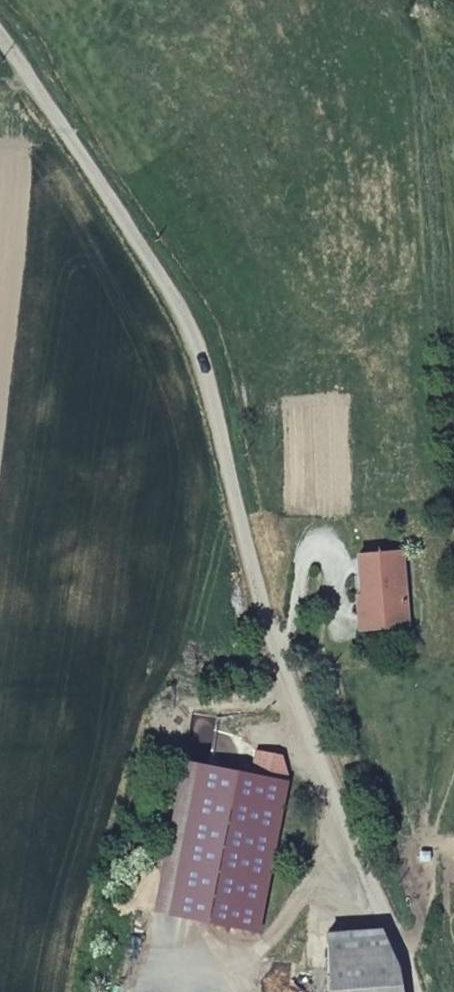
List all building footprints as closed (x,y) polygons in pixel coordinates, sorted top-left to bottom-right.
[(370,624),(403,622),(398,550),(354,553),(357,593),(368,593),(370,624)] [(368,593),(357,593),(350,594),(352,626),(370,624),(368,593)] [(250,778),(196,767),(169,916),(258,932),(289,777),(280,759),(255,754),(250,778)] [(393,954),(384,928),(324,931),(327,972),(325,972),(326,991),(402,991),(393,954)]
